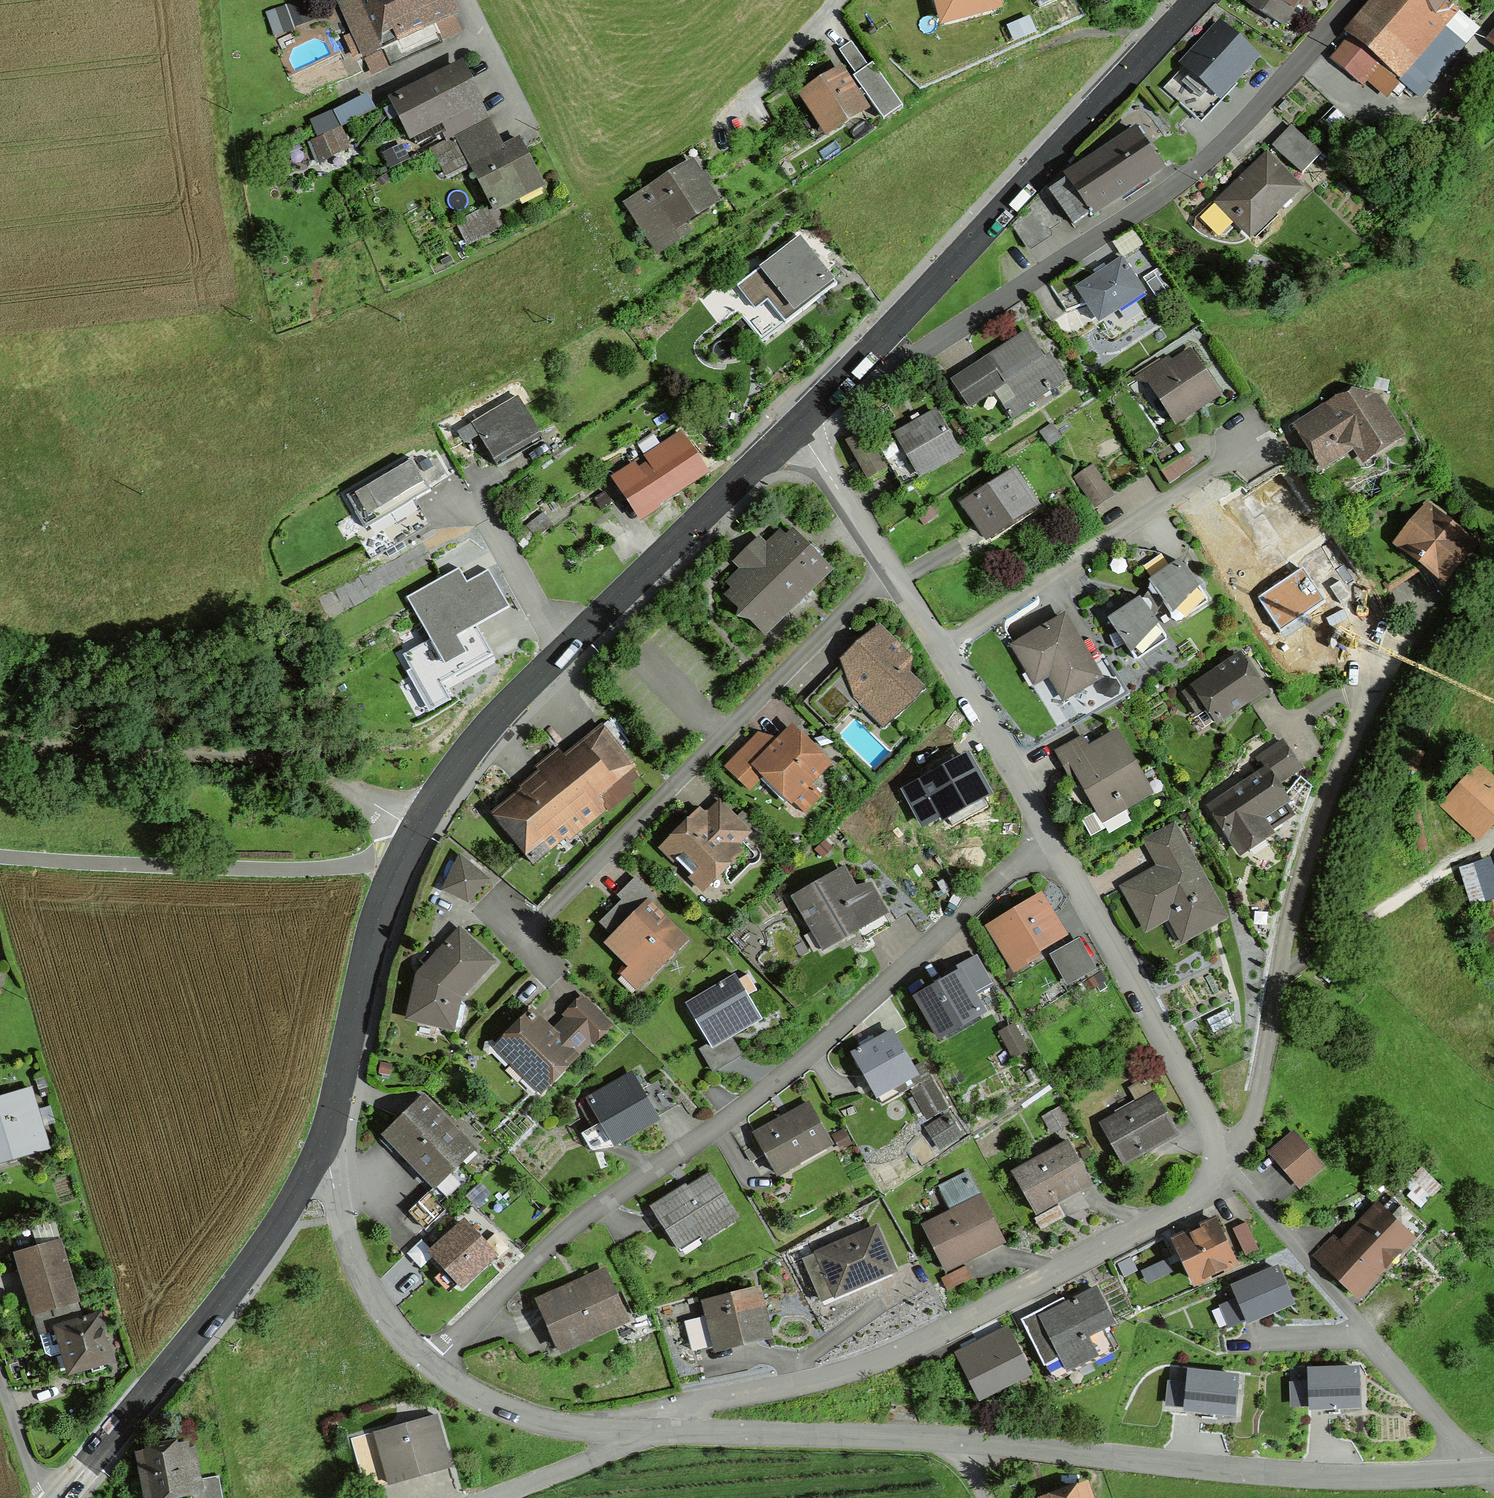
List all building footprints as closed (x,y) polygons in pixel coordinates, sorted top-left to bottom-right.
[(451,14),(445,0),(358,0),(338,0),(361,53),(378,46),(387,65),(439,42),(430,24),(446,16),(451,14)] [(929,27),(988,15),(985,0),(923,0),(929,27)] [(1242,2),(1280,26),(1297,0),(1242,0),(1243,1),(1242,2)] [(1453,34),(1466,22),(1441,1),(1442,0),(1377,0),(1327,59),(1360,86),(1380,61),(1406,84),(1404,86),(1416,96),(1462,41),(1453,34)] [(289,6),(266,13),(271,30),(280,27),(277,20),(291,15),(289,6)] [(1203,119),(1251,61),(1208,26),(1177,63),(1185,69),(1168,90),(1203,119)] [(861,85),(872,77),(848,42),(836,51),(853,75),(861,85)] [(482,122),(455,68),(391,101),(414,146),(443,132),(447,140),(454,136),(482,122)] [(810,94),(805,97),(825,128),(857,108),(837,76),(832,79),(827,72),(805,86),(810,94)] [(494,146),(482,122),(454,136),(489,205),(453,224),(463,243),(492,228),(491,226),(499,220),(494,210),(513,200),(511,195),(537,182),(516,140),(490,153),(488,149),(494,146)] [(336,129),(322,135),(328,149),(342,143),(336,129)] [(1272,149),(1288,164),(1307,144),(1291,129),(1272,149)] [(1047,191),(1063,216),(1069,225),(1086,214),(1087,216),(1158,168),(1133,132),(1067,176),(1064,172),(1061,174),(1065,179),(1047,191)] [(405,159),(401,151),(389,157),(393,165),(405,159)] [(1294,189),(1264,157),(1217,203),(1231,217),(1241,217),(1252,229),(1294,189)] [(646,192),(649,196),(629,210),(648,241),(711,200),(702,186),(707,182),(702,174),(696,177),(688,165),(646,192)] [(1389,177),(1385,170),(1369,178),(1373,186),(1389,177)] [(1022,248),(1047,231),(1045,227),(1058,218),(1042,193),(1033,199),(1008,226),(1022,248)] [(828,289),(797,241),(726,287),(757,335),(828,289)] [(1138,288),(1119,258),(1073,288),(1096,324),(1115,311),(1111,305),(1138,288)] [(1043,363),(1023,333),(949,381),(966,407),(1007,381),(1015,394),(999,405),(1009,420),(1027,408),(1024,405),(1061,380),(1048,360),(1043,363)] [(1188,355),(1152,379),(1176,417),(1213,392),(1188,355)] [(1353,401),(1340,398),(1295,428),(1314,456),(1333,443),(1353,447),(1360,457),(1395,434),(1373,400),(1354,396),(1353,401)] [(482,441),(480,442),(491,461),(536,434),(515,398),(475,422),(484,436),(481,438),(482,441)] [(954,451),(933,413),(893,436),(915,473),(954,451)] [(1047,426),(1038,432),(1047,444),(1055,439),(1047,426)] [(651,506),(649,503),(699,471),(674,432),(626,463),(620,454),(605,465),(639,517),(641,516),(640,514),(651,506)] [(862,432),(844,442),(865,479),(882,469),(862,432)] [(1195,465),(1178,439),(1149,457),(1166,484),(1195,465)] [(426,492),(406,457),(341,495),(375,553),(425,524),(412,501),(426,492)] [(1093,506),(1108,496),(1089,468),(1074,477),(1093,506)] [(1010,473),(962,505),(984,537),(1032,505),(1010,473)] [(601,493),(592,499),(599,510),(608,504),(601,493)] [(1424,508),(1395,543),(1440,580),(1469,545),(1424,508)] [(524,526),(533,537),(549,525),(540,514),(524,526)] [(791,533),(784,539),(779,534),(759,553),(759,556),(762,559),(752,569),(749,566),(746,566),(726,585),(732,590),(725,597),(736,609),(734,617),(747,620),(759,633),(826,569),(791,533)] [(1190,580),(1179,563),(1147,585),(1146,591),(1149,596),(1155,597),(1156,596),(1173,622),(1204,601),(1200,595),(1202,591),(1201,587),(1199,583),(1195,581),(1190,580)] [(459,568),(406,596),(432,639),(403,653),(410,669),(406,671),(429,711),(450,699),(441,680),(492,653),(475,625),(510,606),(489,568),(466,582),(459,568)] [(1322,599),(1302,569),(1261,597),(1281,627),(1322,599)] [(1122,645),(1132,659),(1163,639),(1146,613),(1147,612),(1148,606),(1145,601),(1139,600),(1107,622),(1114,633),(1107,636),(1112,649),(1122,645)] [(1095,677),(1061,619),(1012,647),(1027,672),(1041,663),(1061,697),(1095,677)] [(887,722),(918,689),(897,669),(899,666),(900,664),(899,661),(894,657),(895,654),(894,651),(872,629),(859,643),(862,647),(857,652),(853,649),(839,662),(843,666),(806,704),(832,729),(863,698),(887,722)] [(1258,691),(1236,659),(1182,695),(1194,713),(1205,706),(1214,720),(1258,691)] [(739,782),(754,767),(802,814),(818,796),(804,783),(823,764),(789,730),(772,748),(759,736),(726,769),(739,782)] [(634,777),(599,733),(493,819),(530,864),(545,851),(543,849),(569,828),(572,832),(602,808),(604,810),(630,790),(625,784),(634,777)] [(1085,747),(1079,737),(1052,753),(1063,771),(1071,767),(1096,811),(1115,800),(1119,807),(1146,792),(1113,735),(1091,748),(1088,746),(1085,747)] [(1272,785),(1297,768),(1280,743),(1255,759),(1263,772),(1209,808),(1238,852),(1266,833),(1256,817),(1282,800),(1272,785)] [(934,764),(938,772),(905,790),(904,797),(917,821),(923,823),(982,791),(964,758),(950,765),(946,758),(934,764)] [(1486,777),(1463,799),(1456,793),(1445,805),(1453,811),(1441,826),(1457,839),(1469,827),(1472,829),(1482,818),(1488,823),(1493,816),(1493,784),(1486,777)] [(688,875),(689,875),(700,886),(734,852),(729,848),(746,832),(723,810),(707,826),(696,815),(662,848),(688,875)] [(1160,868),(1122,888),(1144,927),(1173,910),(1175,913),(1178,911),(1190,933),(1216,918),(1182,856),(1186,854),(1172,828),(1146,842),(1160,868)] [(821,841),(812,850),(820,857),(829,848),(821,841)] [(442,889),(465,900),(484,880),(457,858),(442,889)] [(871,944),(866,935),(886,924),(865,887),(852,894),(839,871),(793,897),(812,930),(809,931),(817,947),(823,948),(832,943),(830,939),(853,926),(866,947),(871,944)] [(629,966),(633,963),(646,976),(681,941),(644,905),(651,898),(633,879),(615,896),(626,906),(620,912),(615,906),(598,923),(611,936),(605,942),(629,966)] [(1489,955),(1493,953),(1493,901),(1475,907),(1489,955)] [(1055,933),(1037,903),(992,930),(1013,965),(1029,955),(1026,950),(1055,933)] [(445,1006),(486,961),(472,949),(473,948),(457,933),(447,945),(446,943),(436,954),(437,955),(417,977),(410,1010),(416,1019),(437,1024),(441,1007),(443,1007),(445,1006)] [(1094,969),(1079,940),(1052,955),(1067,984),(1094,969)] [(946,979),(915,998),(937,1036),(978,1012),(969,997),(988,986),(973,957),(943,974),(946,979)] [(1336,969),(1331,964),(1320,978),(1325,983),(1336,969)] [(1013,976),(1008,967),(996,974),(1001,984),(1013,976)] [(683,1004),(709,1048),(758,1020),(732,975),(683,1004)] [(552,1037),(529,1013),(495,1047),(538,1090),(588,1039),(589,1041),(605,1025),(580,1000),(564,1016),(568,1021),(552,1037)] [(997,1032),(1011,1057),(1024,1050),(1010,1024),(997,1032)] [(862,1075),(873,1095),(874,1096),(879,1104),(908,1088),(924,1118),(943,1108),(928,1081),(919,1086),(890,1034),(871,1044),(868,1038),(857,1044),(860,1051),(851,1056),(862,1075)] [(589,1124),(596,1119),(609,1142),(674,1104),(659,1078),(638,1091),(630,1076),(586,1101),(587,1103),(579,1107),(589,1124)] [(1135,1105),(1099,1125),(1120,1163),(1140,1151),(1138,1146),(1170,1128),(1143,1080),(1126,1089),(1135,1105)] [(26,1088),(0,1096),(0,1163),(44,1150),(26,1088)] [(421,1097),(382,1134),(432,1187),(425,1193),(436,1204),(457,1183),(447,1172),(470,1150),(430,1108),(431,1107),(421,1097)] [(786,1115),(787,1116),(753,1136),(757,1143),(742,1151),(748,1163),(763,1154),(774,1174),(795,1162),(792,1157),(825,1138),(806,1104),(786,1115)] [(1042,1118),(1049,1131),(1064,1122),(1057,1109),(1042,1118)] [(944,1117),(924,1130),(935,1147),(956,1133),(944,1117)] [(840,1130),(831,1135),(839,1149),(848,1143),(840,1130)] [(1290,1133),(1268,1153),(1297,1187),(1320,1167),(1290,1133)] [(1053,1200),(1050,1195),(1083,1177),(1064,1143),(1047,1153),(1048,1154),(1012,1174),(1033,1211),(1053,1200)] [(1419,1169),(1410,1178),(1428,1196),(1437,1187),(1419,1169)] [(968,1255),(967,1253),(996,1238),(964,1173),(935,1188),(949,1214),(923,1227),(943,1268),(968,1255)] [(686,1189),(684,1187),(650,1209),(674,1247),(696,1233),(699,1238),(733,1217),(707,1176),(686,1189)] [(1331,1237),(1312,1256),(1351,1295),(1404,1239),(1409,1243),(1421,1230),(1388,1199),(1341,1248),(1331,1237)] [(1031,1218),(1038,1231),(1062,1217),(1056,1205),(1031,1218)] [(1191,1280),(1230,1262),(1212,1224),(1211,1225),(1208,1220),(1197,1225),(1200,1230),(1173,1243),(1191,1280)] [(7,1233),(31,1314),(73,1302),(49,1221),(7,1233)] [(1243,1223),(1229,1229),(1242,1256),(1255,1249),(1243,1223)] [(459,1282),(488,1255),(461,1225),(431,1253),(459,1282)] [(889,1270),(872,1230),(816,1254),(833,1294),(870,1278),(872,1282),(888,1275),(886,1271),(889,1270)] [(938,1278),(944,1291),(969,1278),(962,1266),(938,1278)] [(1287,1301),(1273,1271),(1235,1288),(1248,1318),(1287,1301)] [(547,1329),(557,1325),(565,1344),(623,1318),(603,1273),(535,1303),(547,1329)] [(1038,1317),(1041,1322),(1025,1330),(1039,1356),(1054,1348),(1064,1369),(1103,1349),(1105,1341),(1101,1333),(1098,1335),(1095,1329),(1109,1322),(1092,1290),(1038,1317)] [(763,1333),(753,1294),(704,1306),(707,1317),(683,1322),(690,1352),(763,1333)] [(79,1320),(73,1302),(31,1314),(46,1363),(63,1357),(67,1371),(87,1366),(89,1372),(98,1370),(96,1363),(108,1360),(95,1318),(83,1322),(82,1319),(79,1320)] [(980,1355),(974,1344),(955,1354),(976,1395),(1024,1370),(1009,1341),(980,1355)] [(1359,1369),(1310,1370),(1311,1408),(1359,1407),(1359,1369)] [(1237,1375),(1190,1371),(1187,1409),(1234,1413),(1237,1375)] [(373,1433),(387,1483),(446,1466),(432,1417),(373,1433)] [(136,1451),(144,1497),(173,1497),(191,1495),(204,1493),(202,1479),(196,1446),(190,1447),(189,1440),(178,1442),(177,1437),(143,1442),(144,1450),(136,1451)] [(202,1479),(204,1493),(191,1495),(192,1497),(223,1497),(219,1476),(202,1479)] [(1081,1486),(1046,1497),(1085,1497),(1081,1486)]
